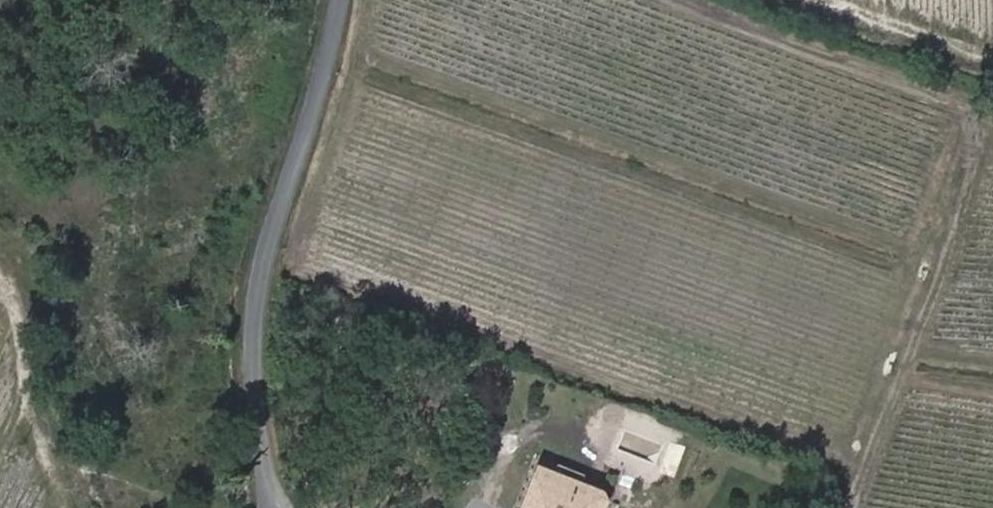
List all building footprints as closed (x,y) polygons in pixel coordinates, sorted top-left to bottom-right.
[(561,480),(557,490),(585,500),(591,488),(588,487),(562,477),(561,480)] [(602,507),(585,500),(557,490),(542,485),(533,507),(602,507)]
